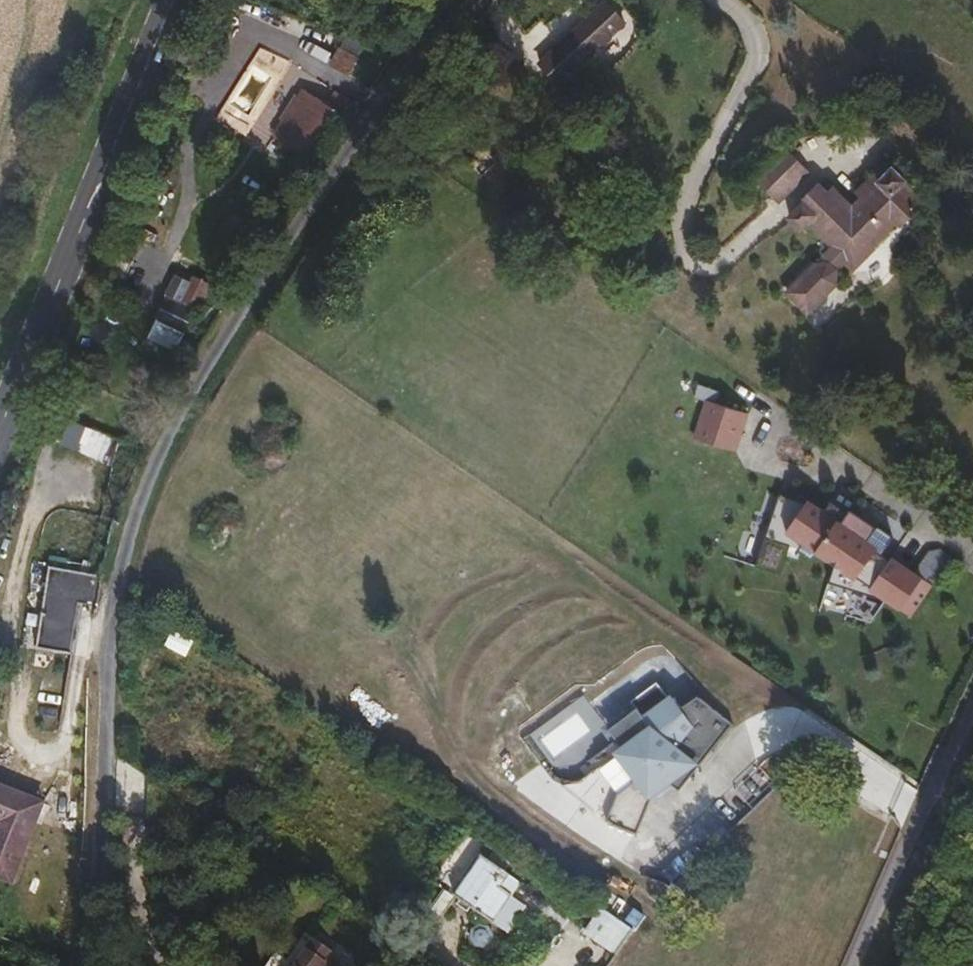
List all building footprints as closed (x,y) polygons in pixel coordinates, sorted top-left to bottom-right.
[(527,78),(543,97),(570,72),(622,24),(605,5),(527,78)] [(346,21),(341,34),(358,40),(363,28),(346,21)] [(358,40),(341,34),(338,40),(356,47),(358,40)] [(347,81),(316,70),(296,123),(334,138),(355,87),(364,90),(370,75),(352,68),(347,81)] [(240,100),(236,113),(267,126),(272,113),(240,100)] [(809,219),(849,259),(868,241),(873,245),(896,221),(900,224),(924,200),(886,162),(873,175),(877,181),(861,197),(853,206),(840,193),(834,198),(828,191),(819,183),(796,206),(799,209),(809,219)] [(877,181),(873,175),(855,190),(861,197),(877,181)] [(834,198),(840,193),(834,186),(828,191),(834,198)] [(801,227),(809,219),(799,209),(791,217),(801,227)] [(868,241),(849,259),(848,261),(856,269),(876,249),(873,245),(868,241)] [(183,303),(193,283),(176,275),(166,295),(183,303)] [(201,287),(193,283),(183,303),(186,304),(175,327),(185,332),(207,289),(204,282),(201,287)] [(186,304),(183,303),(166,295),(155,317),(175,327),(186,304)] [(707,392),(693,431),(736,447),(750,408),(707,392)] [(791,535),(853,572),(873,539),(865,534),(870,516),(848,502),(843,510),(780,492),(775,501),(765,535),(764,535),(757,561),(777,566),(782,547),(786,541),(774,538),(779,529),(785,533),(791,535)] [(890,550),(866,585),(899,606),(922,571),(890,550)] [(912,618),(938,581),(924,572),(899,609),(912,618)] [(81,655),(89,619),(10,598),(2,634),(81,655)] [(649,791),(732,732),(701,688),(682,702),(650,659),(587,704),(649,791)] [(0,785),(0,877),(13,882),(43,803),(0,785)] [(520,882),(508,874),(481,855),(454,895),(492,922),(520,882)] [(582,934),(616,957),(634,929),(601,907),(582,934)] [(157,929),(153,936),(177,951),(182,943),(157,929)] [(329,956),(310,943),(295,965),(323,965),(329,956)]
